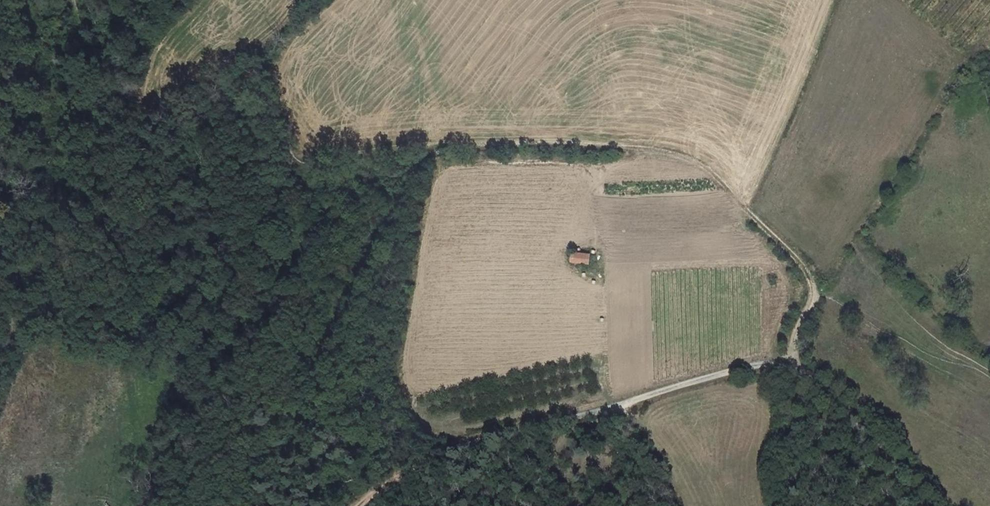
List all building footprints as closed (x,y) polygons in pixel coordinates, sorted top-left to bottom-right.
[(571,250),(569,262),(589,264),(590,253),(571,250)]
